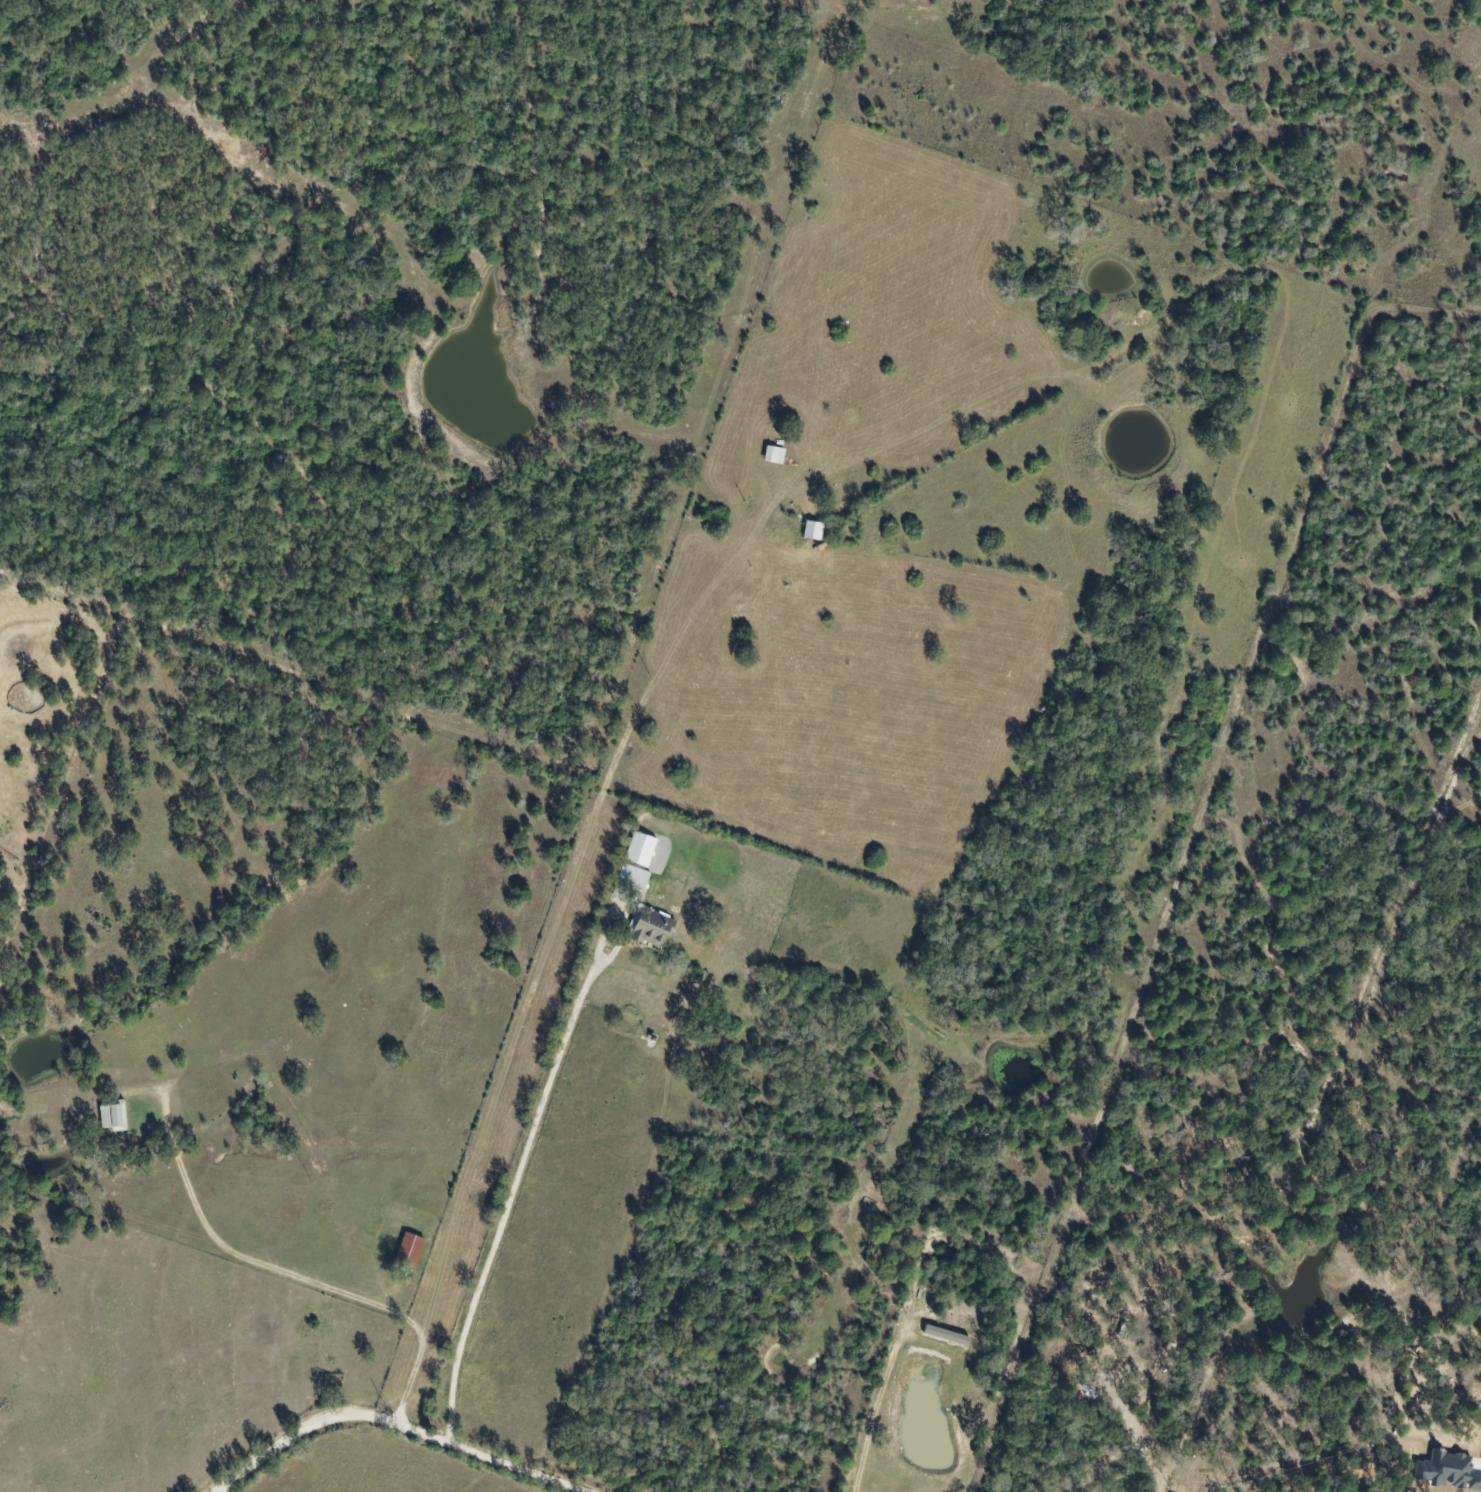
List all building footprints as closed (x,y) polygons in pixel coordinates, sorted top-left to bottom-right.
[(766,461),(785,465),(788,450),(769,446),(766,461)] [(826,523),(807,522),(806,539),(825,540),(826,523)] [(650,868),(660,839),(637,831),(626,859),(650,868)] [(653,872),(625,863),(614,898),(627,902),(633,886),(647,890),(653,872)] [(666,949),(678,918),(640,905),(631,929),(635,930),(632,937),(666,949)] [(418,1266),(428,1239),(408,1232),(398,1259),(418,1266)]
